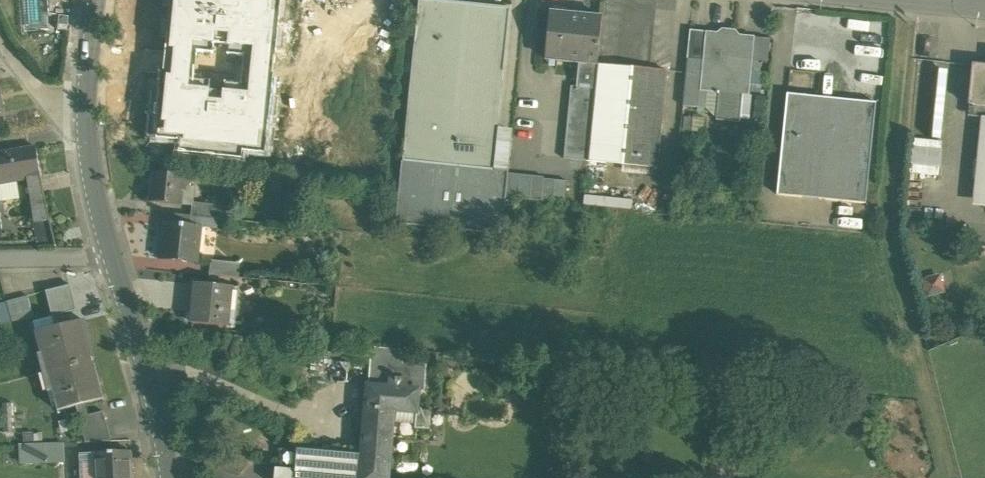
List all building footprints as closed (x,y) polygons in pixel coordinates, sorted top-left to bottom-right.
[(239,160),(240,151),(265,154),(281,0),(169,0),(164,43),(171,44),(169,69),(162,69),(155,139),(174,141),(173,153),(239,160)] [(427,0),(420,0),(404,163),(494,172),(494,170),(510,8),(427,0)] [(601,18),(551,13),(546,61),(579,64),(597,66),(597,65),(601,18)] [(69,18),(59,17),(58,30),(68,31),(69,18)] [(194,37),(190,81),(211,83),(210,93),(222,95),(223,84),(248,87),(253,43),(228,41),(229,30),(216,28),(214,39),(194,37)] [(741,37),(737,31),(728,30),(723,35),(707,33),(704,62),(701,92),(706,92),(719,94),(742,96),(750,97),(756,38),(741,37)] [(707,33),(691,31),(688,60),(704,62),(707,33)] [(683,105),(704,108),(706,92),(701,92),(704,62),(688,60),(683,105)] [(597,66),(579,64),(577,88),(594,90),(597,66)] [(667,72),(597,65),(597,66),(594,90),(591,125),(587,162),(657,169),(667,72)] [(972,65),(968,105),(984,107),(984,66),(972,65)] [(942,137),(943,69),(933,69),(932,137),(942,137)] [(577,88),(572,87),(568,123),(591,125),(594,90),(577,88)] [(742,96),(719,94),(716,120),(739,123),(742,96)] [(875,104),(787,95),(777,196),(865,205),(875,104)] [(591,125),(568,123),(564,160),(587,162),(591,125)] [(939,173),(941,138),(910,137),(909,172),(939,173)] [(0,154),(0,183),(28,178),(40,176),(36,149),(0,154)] [(494,172),(404,163),(397,225),(502,235),(506,198),(509,174),(509,172),(494,170),(494,172)] [(189,177),(153,174),(150,204),(181,207),(183,188),(188,188),(189,177)] [(544,178),(509,174),(506,198),(541,202),(544,180),(544,178)] [(40,176),(28,178),(31,198),(44,193),(40,176)] [(567,182),(544,180),(541,202),(564,204),(567,182)] [(44,193),(31,198),(35,222),(35,223),(50,221),(44,193)] [(220,207),(191,204),(190,217),(208,219),(219,220),(220,207)] [(208,219),(190,217),(190,221),(191,222),(190,227),(200,228),(207,229),(208,219)] [(178,220),(178,226),(164,225),(161,261),(197,264),(200,228),(190,227),(191,222),(190,221),(178,220)] [(50,221),(35,223),(35,222),(33,222),(39,246),(55,244),(50,221)] [(238,264),(210,262),(209,275),(237,278),(238,264)] [(925,295),(944,290),(939,272),(920,277),(925,295)] [(71,285),(46,292),(53,317),(78,311),(71,285)] [(238,289),(197,285),(193,325),(234,329),(238,289)] [(27,297),(7,303),(13,323),(33,316),(27,297)] [(84,322),(37,334),(47,373),(94,361),(84,322)] [(404,351),(371,348),(368,387),(388,389),(389,381),(395,382),(395,380),(401,381),(403,364),(404,351)] [(308,357),(305,376),(346,383),(349,364),(308,357)] [(94,361),(47,373),(57,412),(104,400),(94,361)] [(427,366),(403,364),(401,381),(401,382),(407,383),(407,391),(419,392),(419,393),(425,394),(427,366)] [(368,387),(364,432),(361,457),(389,460),(393,414),(417,416),(417,414),(419,393),(419,392),(407,391),(407,383),(401,382),(395,382),(389,381),(388,389),(368,387)] [(103,412),(78,419),(84,443),(111,442),(103,412)] [(431,415),(417,414),(417,416),(415,433),(430,434),(431,415)] [(364,421),(354,421),(353,431),(364,432),(364,421)] [(63,444),(38,445),(39,463),(64,462),(63,444)] [(298,452),(296,470),(296,477),(387,477),(389,460),(361,457),(298,452)] [(94,454),(94,456),(95,477),(132,477),(130,453),(94,454)] [(94,456),(82,462),(82,477),(95,477),(94,456)] [(275,469),(275,477),(296,477),(296,470),(275,469)]
